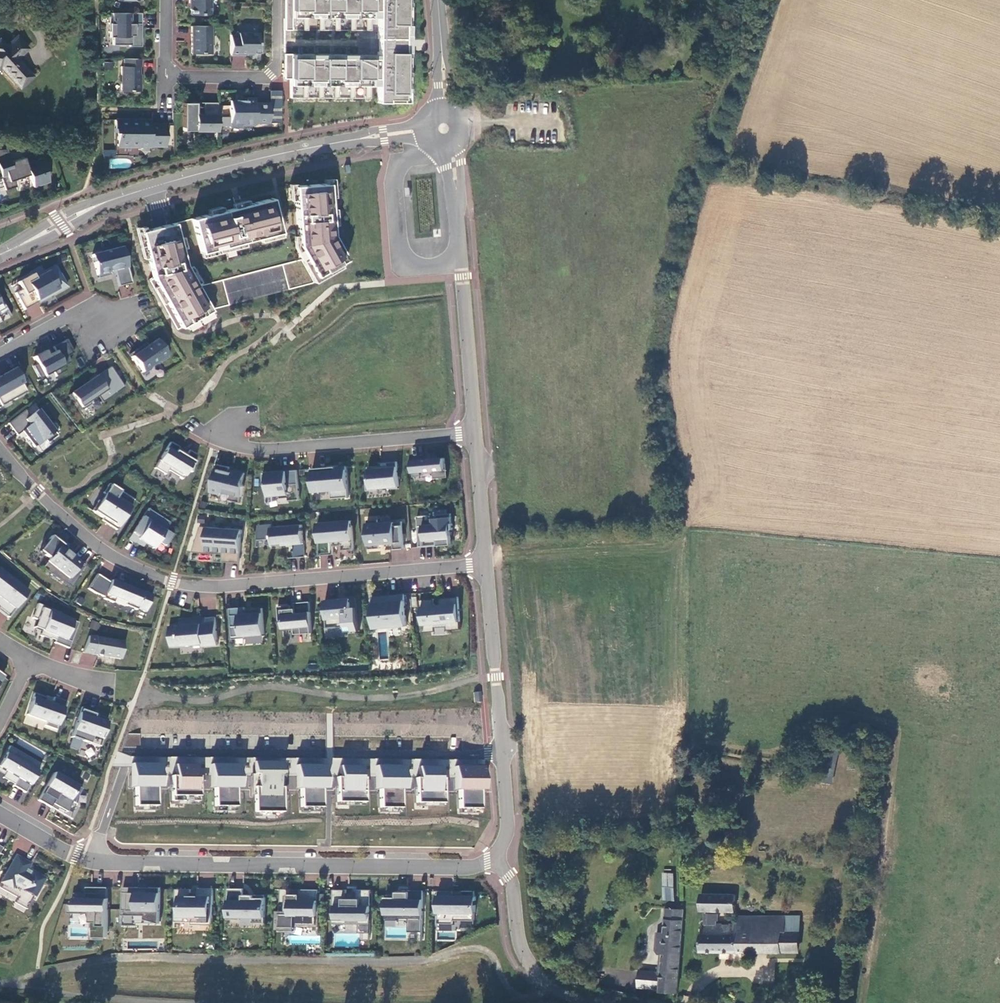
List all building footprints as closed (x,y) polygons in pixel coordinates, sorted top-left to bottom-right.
[(189,3),(190,3),(190,15),(211,15),(211,0),(189,0),(189,3)] [(371,0),(284,0),(284,33),(371,33),(371,0)] [(378,33),(377,57),(377,101),(377,105),(402,106),(403,0),(378,0),(378,33)] [(129,46),(141,47),(141,29),(133,29),(133,24),(141,24),(141,13),(108,13),(108,37),(111,37),(111,44),(129,44),(129,46)] [(211,54),(211,26),(191,26),(191,54),(211,54)] [(238,35),(230,35),(230,55),(246,55),(246,53),(261,53),(261,43),(258,43),(258,33),(238,33),(238,35)] [(0,66),(19,86),(32,76),(16,59),(28,48),(16,37),(5,47),(0,42),(0,66)] [(370,101),(371,57),(284,56),(283,78),(290,78),(290,101),(370,101)] [(141,59),(124,59),(124,66),(121,66),(121,91),(141,91),(141,81),(140,81),(140,67),(141,67),(141,59)] [(281,91),(269,90),(269,103),(269,123),(281,123),(281,91)] [(229,100),(229,123),(241,123),(241,125),(254,125),(254,123),(269,123),(269,103),(254,103),(254,98),(246,98),(245,100),(229,100)] [(217,131),(217,103),(204,102),(204,114),(196,114),(196,102),(191,102),(191,103),(183,102),(183,131),(217,131)] [(138,120),(115,119),(114,132),(117,132),(117,146),(150,146),(150,145),(165,145),(165,125),(150,125),(150,123),(138,123),(138,120)] [(1,177),(6,175),(8,181),(14,179),(29,174),(33,187),(49,181),(41,158),(26,163),(23,157),(9,161),(7,157),(7,149),(0,149),(0,174),(1,177)] [(6,175),(1,177),(5,190),(16,187),(14,179),(8,181),(6,175)] [(329,183),(330,197),(335,197),(333,179),(324,179),(325,184),(329,183)] [(330,197),(329,183),(325,184),(296,186),(294,186),(295,200),(296,218),(297,236),(298,246),(316,277),(340,263),(347,259),(333,235),(332,225),(331,209),(330,197)] [(209,214),(191,218),(200,253),(244,242),(259,238),(281,232),(272,198),(248,204),(239,206),(232,208),(222,211),(209,214)] [(239,206),(248,204),(247,200),(231,204),(232,208),(239,206)] [(179,238),(175,223),(144,230),(140,231),(147,257),(150,268),(152,278),(180,327),(184,325),(211,310),(197,286),(196,284),(187,268),(185,265),(181,249),(179,238)] [(140,231),(144,230),(143,226),(135,228),(143,259),(147,257),(140,231)] [(281,232),(259,238),(260,242),(282,237),(281,232)] [(298,246),(297,236),(293,236),(294,247),(301,260),(314,283),(342,267),(340,263),(316,277),(298,246)] [(245,246),(244,242),(200,253),(201,257),(245,246)] [(122,247),(91,255),(97,279),(110,276),(109,272),(114,271),(118,287),(131,284),(122,247)] [(301,260),(281,265),(287,290),(313,284),(314,283),(301,260)] [(228,305),(287,290),(281,265),(222,280),(228,305)] [(187,268),(196,284),(200,282),(191,266),(187,268)] [(32,274),(10,286),(24,310),(41,301),(40,299),(43,297),(44,299),(66,287),(56,267),(34,279),(32,274)] [(222,280),(197,286),(211,310),(228,305),(222,280)] [(211,310),(184,325),(186,329),(213,314),(211,310)] [(67,357),(73,353),(66,340),(52,347),(54,352),(47,356),(44,351),(33,358),(36,364),(32,367),(39,380),(37,381),(39,380),(53,373),(55,377),(66,371),(63,366),(70,363),(67,357)] [(160,363),(168,358),(156,340),(140,351),(138,348),(129,354),(143,375),(151,369),(150,367),(158,361),(160,363)] [(89,382),(69,395),(73,402),(76,401),(82,410),(91,405),(89,402),(98,396),(102,403),(125,388),(111,367),(94,378),(89,382)] [(1,407),(27,392),(14,369),(0,376),(0,405),(1,407)] [(34,448),(45,440),(47,443),(57,436),(38,410),(30,417),(25,410),(7,424),(17,436),(24,430),(28,436),(26,437),(34,448)] [(170,442),(154,469),(165,475),(168,471),(182,480),(188,470),(192,473),(197,455),(189,451),(185,457),(176,451),(179,448),(170,442)] [(435,478),(449,477),(448,469),(446,469),(445,458),(413,460),(414,477),(421,476),(421,472),(434,471),(435,478)] [(390,489),(400,488),(398,461),(381,463),(381,464),(389,463),(389,467),(384,468),(383,466),(369,467),(370,477),(367,477),(368,491),(379,490),(379,488),(390,487),(390,489)] [(245,486),(244,484),(246,473),(234,470),(234,473),(230,472),(231,467),(218,464),(211,492),(222,495),(222,492),(231,494),(229,500),(241,503),(245,486)] [(332,499),(350,498),(347,466),(313,469),(315,492),(332,490),(332,499)] [(290,501),(301,500),(300,484),(299,470),(287,471),(280,472),(264,473),(264,482),(268,482),(269,496),(281,495),(281,499),(290,498),(290,501)] [(99,501),(92,511),(103,518),(102,521),(117,530),(126,516),(123,515),(128,509),(130,510),(136,500),(109,484),(104,493),(105,494),(101,501),(99,501)] [(170,523),(148,508),(129,538),(138,544),(140,541),(154,549),(158,542),(165,546),(172,535),(165,531),(170,523)] [(418,517),(420,548),(421,548),(421,547),(434,546),(434,543),(434,540),(438,540),(439,543),(439,546),(453,545),(451,530),(454,530),(453,524),(452,514),(436,515),(437,518),(428,519),(428,516),(418,517)] [(379,519),(368,520),(370,549),(381,548),(381,544),(395,543),(395,550),(405,549),(403,525),(403,521),(396,522),(379,523),(379,519)] [(318,523),(321,556),(335,554),(334,546),(334,541),(343,541),(343,546),(343,550),(355,550),(352,521),(318,523)] [(303,525),(272,527),(273,546),(294,544),(295,558),(290,558),(296,558),(305,557),(303,525)] [(200,527),(190,560),(191,560),(194,549),(224,551),(223,562),(240,563),(242,529),(200,527)] [(66,548),(52,536),(40,551),(49,559),(47,562),(54,568),(49,574),(71,588),(85,566),(71,557),(64,551),(66,548)] [(73,553),(66,548),(64,551),(71,557),(73,553)] [(42,568),(49,574),(54,568),(47,562),(42,568)] [(9,618),(28,593),(0,571),(0,612),(9,618)] [(110,582),(98,574),(88,589),(95,593),(105,597),(104,599),(114,603),(115,598),(127,603),(126,606),(137,610),(138,609),(146,612),(153,595),(130,586),(129,588),(111,581),(110,582)] [(405,594),(373,597),(376,629),(408,626),(405,594)] [(435,599),(421,600),(424,632),(437,631),(436,624),(448,623),(448,630),(462,629),(459,597),(446,598),(446,601),(441,601),(441,598),(440,598),(441,605),(436,606),(435,599)] [(340,599),(326,601),(328,628),(347,627),(347,632),(361,630),(358,598),(351,599),(340,599)] [(295,635),(313,633),(310,602),(295,603),(296,609),(292,609),(292,605),(278,606),(280,621),(284,621),(284,628),(294,628),(295,635)] [(61,613),(38,604),(32,619),(37,620),(34,628),(42,632),(40,636),(50,640),(51,638),(53,633),(57,635),(55,640),(54,644),(69,649),(79,623),(60,616),(61,613)] [(246,607),(231,608),(234,639),(247,638),(246,636),(266,634),(263,608),(252,609),(252,611),(246,612),(246,609),(246,607)] [(204,646),(219,645),(217,617),(198,619),(198,622),(194,622),(194,619),(181,620),(182,625),(170,626),(171,647),(204,644),(204,646)] [(83,653),(121,660),(124,642),(89,637),(83,653)] [(61,718),(67,703),(54,698),(52,702),(51,705),(44,703),(45,700),(46,699),(33,695),(26,716),(45,722),(44,727),(55,731),(60,717),(61,718)] [(70,738),(98,748),(108,720),(98,716),(98,717),(97,720),(93,719),(94,716),(95,713),(81,708),(70,738)] [(126,745),(138,746),(140,735),(127,733),(126,745)] [(9,747),(0,763),(0,774),(3,776),(1,779),(13,785),(12,786),(25,794),(41,765),(9,747)] [(88,758),(95,753),(90,747),(83,751),(88,758)] [(821,748),(815,781),(832,784),(837,751),(821,748)] [(254,795),(253,812),(281,813),(281,796),(284,796),(284,776),(284,774),(282,775),(281,762),(253,762),(253,775),(250,774),(250,776),(250,795),(254,795)] [(136,788),(134,806),(156,806),(156,788),(159,788),(159,775),(160,764),(132,763),(132,767),(132,787),(136,788)] [(171,776),(171,801),(198,801),(199,776),(196,776),(196,764),(175,764),(175,776),(171,776)] [(239,765),(211,764),(211,776),(211,788),(214,788),(214,807),(235,807),(235,788),(239,789),(239,776),(239,765)] [(324,765),(296,765),(296,777),(296,789),(300,789),(299,808),(320,808),(320,790),(324,790),(324,777),(324,765)] [(336,778),(336,802),(363,803),(363,778),(360,778),(360,766),(339,766),(339,778),(336,778)] [(403,766),(375,766),(375,777),(375,790),(378,790),(378,808),(399,808),(400,790),(403,790),(403,778),(403,766)] [(415,778),(414,803),(442,803),(442,778),(439,778),(439,767),(418,767),(418,778),(415,778)] [(481,767),(454,767),(454,779),(454,790),(457,790),(457,808),(478,809),(478,790),(481,790),(481,767)] [(54,774),(38,801),(51,809),(52,807),(57,810),(58,809),(66,813),(72,803),(74,804),(82,790),(54,774)] [(0,886),(0,890),(9,895),(9,894),(18,899),(15,904),(27,911),(44,880),(31,872),(27,879),(23,877),(30,865),(16,857),(0,886)] [(661,900),(673,901),(674,873),(662,872),(661,900)] [(739,897),(739,891),(739,887),(699,884),(700,895),(733,897),(739,897)] [(110,888),(88,888),(88,899),(76,899),(76,905),(72,905),(72,913),(93,914),(93,922),(95,922),(95,938),(108,938),(109,938),(110,888)] [(162,888),(125,888),(125,916),(125,923),(137,924),(137,916),(147,916),(147,919),(147,922),(156,922),(162,924),(162,888)] [(214,926),(215,889),(199,889),(199,897),(193,897),(193,890),(177,890),(177,922),(177,928),(178,928),(178,922),(193,922),(193,926),(214,926)] [(254,924),(267,924),(267,896),(255,896),(250,896),(245,896),(245,889),(230,889),(229,920),(242,920),(242,918),(254,918),(254,924)] [(293,890),(282,890),(282,905),(291,906),(290,914),(282,914),(282,930),(297,931),(297,925),(319,926),(320,890),(301,890),(301,895),(293,895),(293,890)] [(348,891),(335,891),(335,924),(349,924),(349,921),(361,921),(361,925),(371,925),(371,934),(372,934),(372,925),(372,891),(359,891),(358,899),(348,899),(348,891)] [(397,896),(387,896),(387,919),(413,919),(412,933),(424,933),(424,942),(424,941),(424,933),(425,891),(404,891),(403,893),(397,893),(397,896)] [(477,914),(477,897),(476,897),(476,892),(463,892),(463,894),(455,894),(455,892),(440,892),(439,924),(456,924),(456,921),(475,921),(475,925),(476,925),(476,921),(476,914),(477,914)] [(733,913),(733,897),(700,895),(699,911),(699,913),(719,913),(733,913)] [(659,992),(674,993),(680,909),(677,909),(664,908),(662,933),(655,933),(655,950),(658,954),(661,954),(660,973),(656,973),(655,992),(659,992)] [(841,914),(832,915),(832,929),(841,929),(841,914)] [(714,925),(714,923),(715,922),(715,915),(702,915),(703,926),(699,926),(699,952),(797,954),(798,934),(771,933),(771,918),(735,917),(736,925),(714,925)] [(771,933),(798,934),(797,918),(771,918),(771,933)] [(95,922),(93,922),(92,940),(108,941),(108,938),(95,938),(95,922)]
